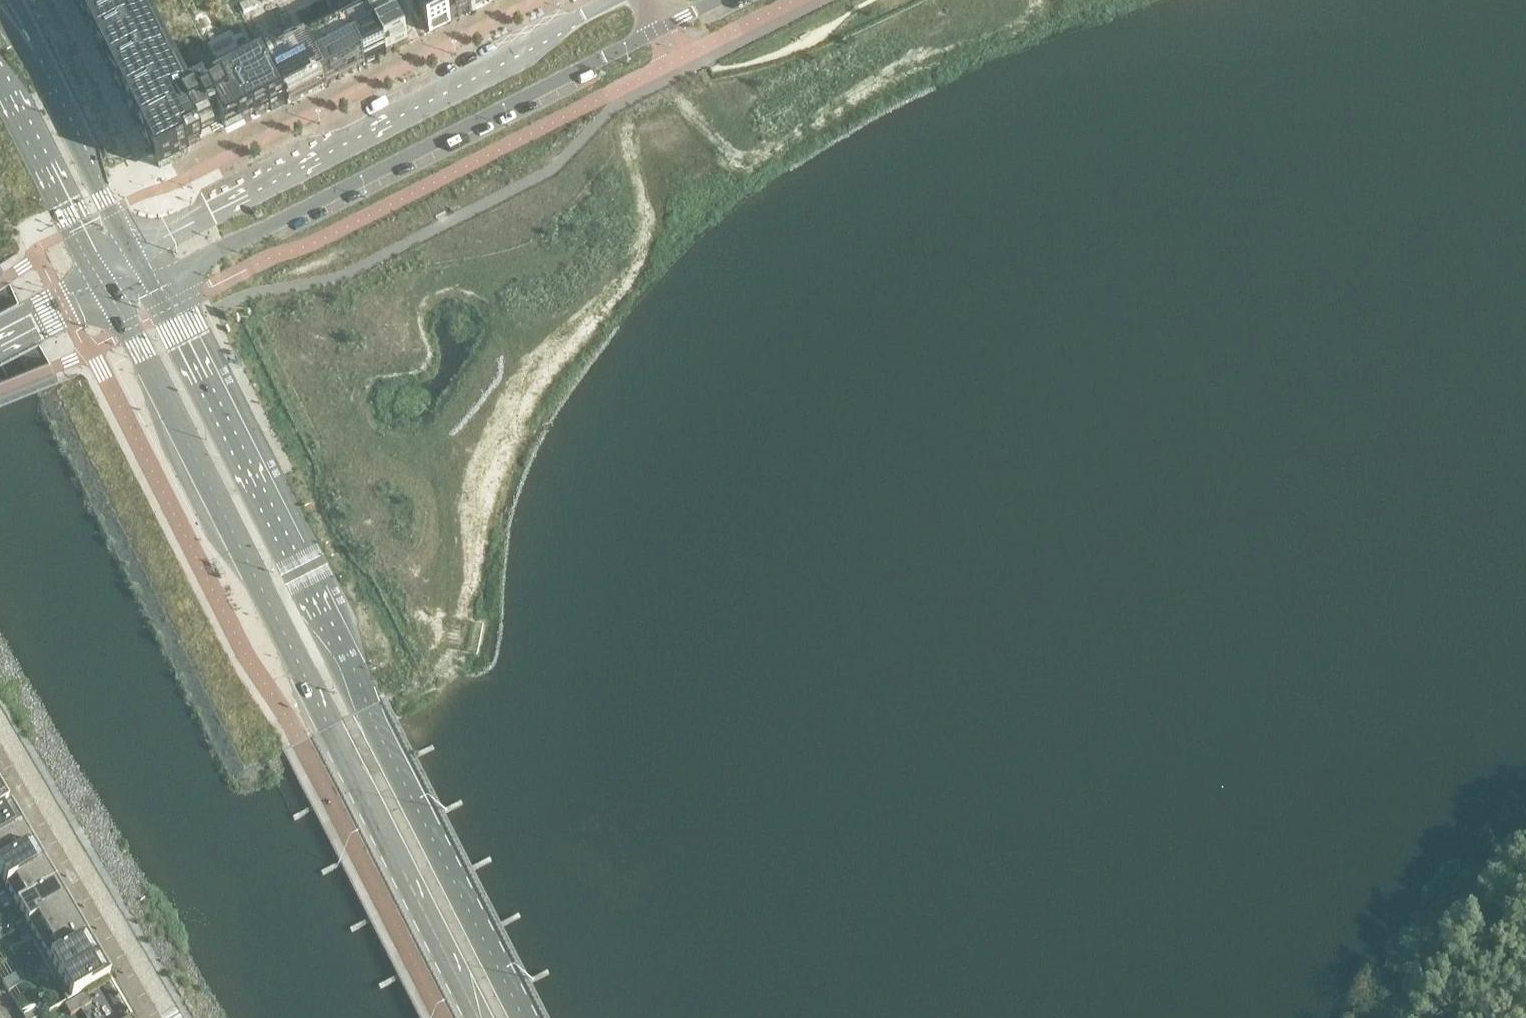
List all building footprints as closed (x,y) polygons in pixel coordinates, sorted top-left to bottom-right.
[(158,170),(190,154),(187,148),(202,141),(201,139),(201,138),(198,132),(221,121),(224,127),(225,129),(254,114),(256,116),(270,109),(271,112),(286,104),(266,62),(223,83),(181,0),(73,0),(158,170)] [(430,32),(451,22),(440,0),(413,0),(430,32)] [(451,22),(455,20),(457,23),(472,16),(470,12),(472,11),(473,11),(467,0),(440,0),(451,22)] [(473,11),(476,9),(478,13),(490,4),(490,2),(494,0),(467,0),(473,11)] [(362,4),(340,15),(366,65),(379,58),(379,57),(386,54),(386,55),(387,54),(369,19),(362,4)] [(390,8),(369,19),(387,54),(391,52),(392,56),(407,49),(405,45),(407,44),(408,43),(390,8)] [(340,15),(301,35),(326,85),(366,65),(340,15)] [(301,35),(262,55),(266,62),(286,104),(287,105),(326,85),(301,35)] [(9,808),(0,814),(0,840),(21,828),(9,808)] [(32,846),(21,828),(0,840),(0,865),(32,846)] [(43,865),(32,846),(0,865),(0,879),(5,887),(43,865)] [(54,884),(43,865),(5,887),(16,906),(54,884)] [(27,924),(65,902),(54,884),(16,906),(27,924)] [(38,943),(76,921),(65,902),(27,924),(37,942),(38,943)] [(44,964),(86,939),(76,921),(38,943),(37,942),(33,945),(34,945),(44,964)] [(55,983),(97,958),(86,939),(44,964),(55,983)] [(109,977),(97,958),(55,983),(67,1002),(109,977)] [(18,987),(28,981),(21,971),(12,976),(18,987)] [(18,987),(12,976),(2,982),(8,992),(18,987)] [(85,994),(75,1000),(81,1010),(91,1003),(85,994)] [(81,1010),(75,1000),(65,1006),(70,1016),(81,1010)] [(47,1014),(42,1006),(23,1017),(24,1017),(40,1017),(47,1014)]
